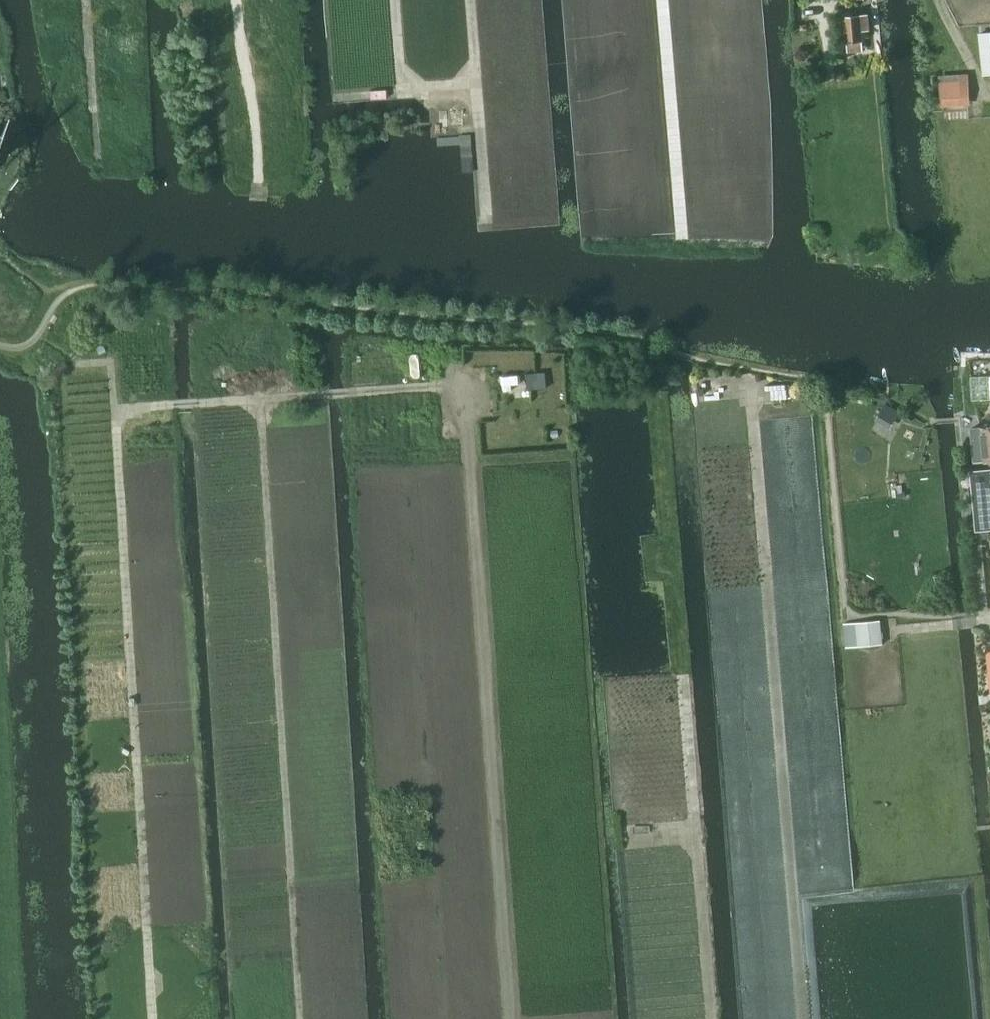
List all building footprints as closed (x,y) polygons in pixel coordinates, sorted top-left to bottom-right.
[(843,17),(846,41),(862,40),(861,30),(869,29),(868,14),(843,17)] [(979,33),(982,64),(989,63),(989,31),(979,33)] [(944,76),(941,76),(941,85),(942,97),(967,95),(966,75),(944,76)] [(405,123),(405,115),(394,116),(394,123),(405,123)] [(543,372),(524,373),(525,389),(544,388),(543,372)] [(981,427),(981,432),(971,433),(973,463),(989,461),(989,426),(981,427)] [(989,528),(989,470),(972,472),(978,529),(989,528)] [(854,622),(857,647),(881,645),(879,620),(854,622)]
